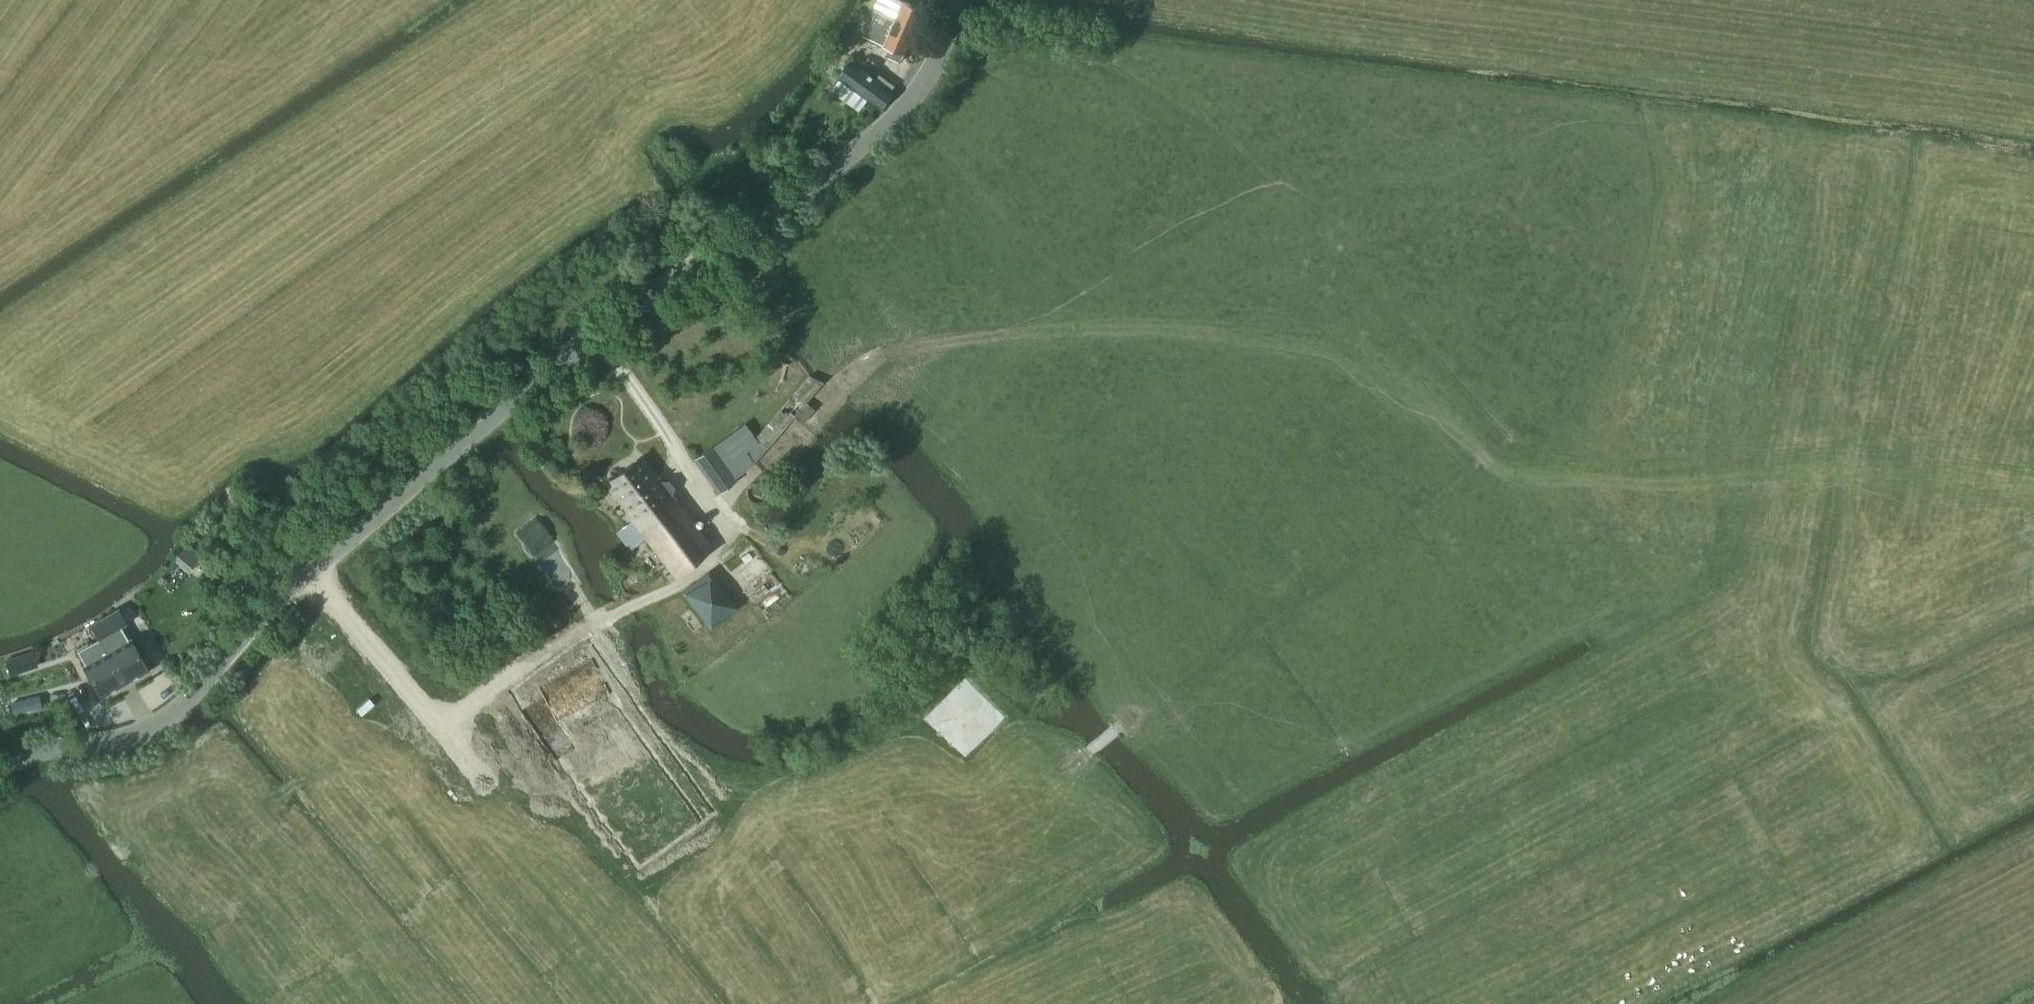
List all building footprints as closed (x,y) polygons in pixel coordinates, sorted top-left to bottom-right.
[(902,58),(903,55),(923,10),(899,0),(880,0),(865,37),(888,48),(885,55),(901,61),(902,58)] [(875,79),(851,61),(838,77),(881,109),(893,93),(891,91),(894,87),(878,75),(875,79)] [(801,426),(814,411),(805,403),(823,383),(808,376),(755,438),(745,423),(712,446),(694,459),(718,493),(736,480),(734,478),(752,465),(764,452),(792,418),(801,426)] [(660,483),(655,477),(641,458),(605,486),(632,520),(616,533),(629,549),(645,537),(675,576),(709,548),(670,496),(672,488),(666,482),(660,483)] [(710,629),(737,607),(708,571),(682,592),(710,629)] [(548,624),(553,621),(543,605),(535,610),(532,612),(541,628),(548,624)] [(118,609),(89,625),(98,639),(124,684),(148,671),(130,639),(128,640),(120,627),(127,623),(118,609)] [(595,633),(524,670),(589,795),(660,758),(595,633)] [(98,639),(77,651),(85,665),(82,666),(101,698),(124,684),(98,639)] [(13,712),(30,708),(28,700),(11,704),(13,712)]
